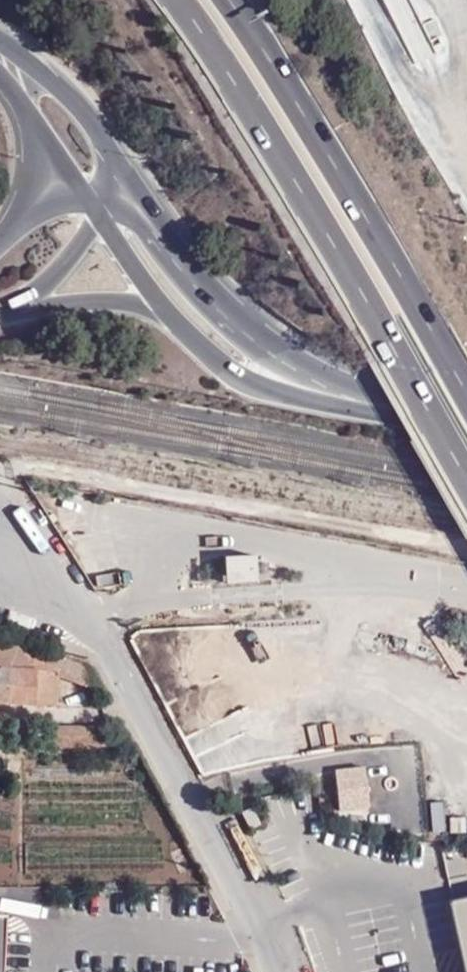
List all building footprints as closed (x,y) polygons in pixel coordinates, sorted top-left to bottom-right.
[(256,556),(223,557),(225,583),(258,583),(256,556)] [(108,692),(90,664),(59,653),(0,630),(0,667),(59,674),(66,676),(108,692)] [(59,674),(0,667),(0,703),(56,708),(59,674)] [(140,748),(126,727),(59,727),(58,749),(140,748)] [(338,769),(343,812),(369,809),(364,769),(338,769)] [(451,902),(466,971),(466,899),(451,902)]
